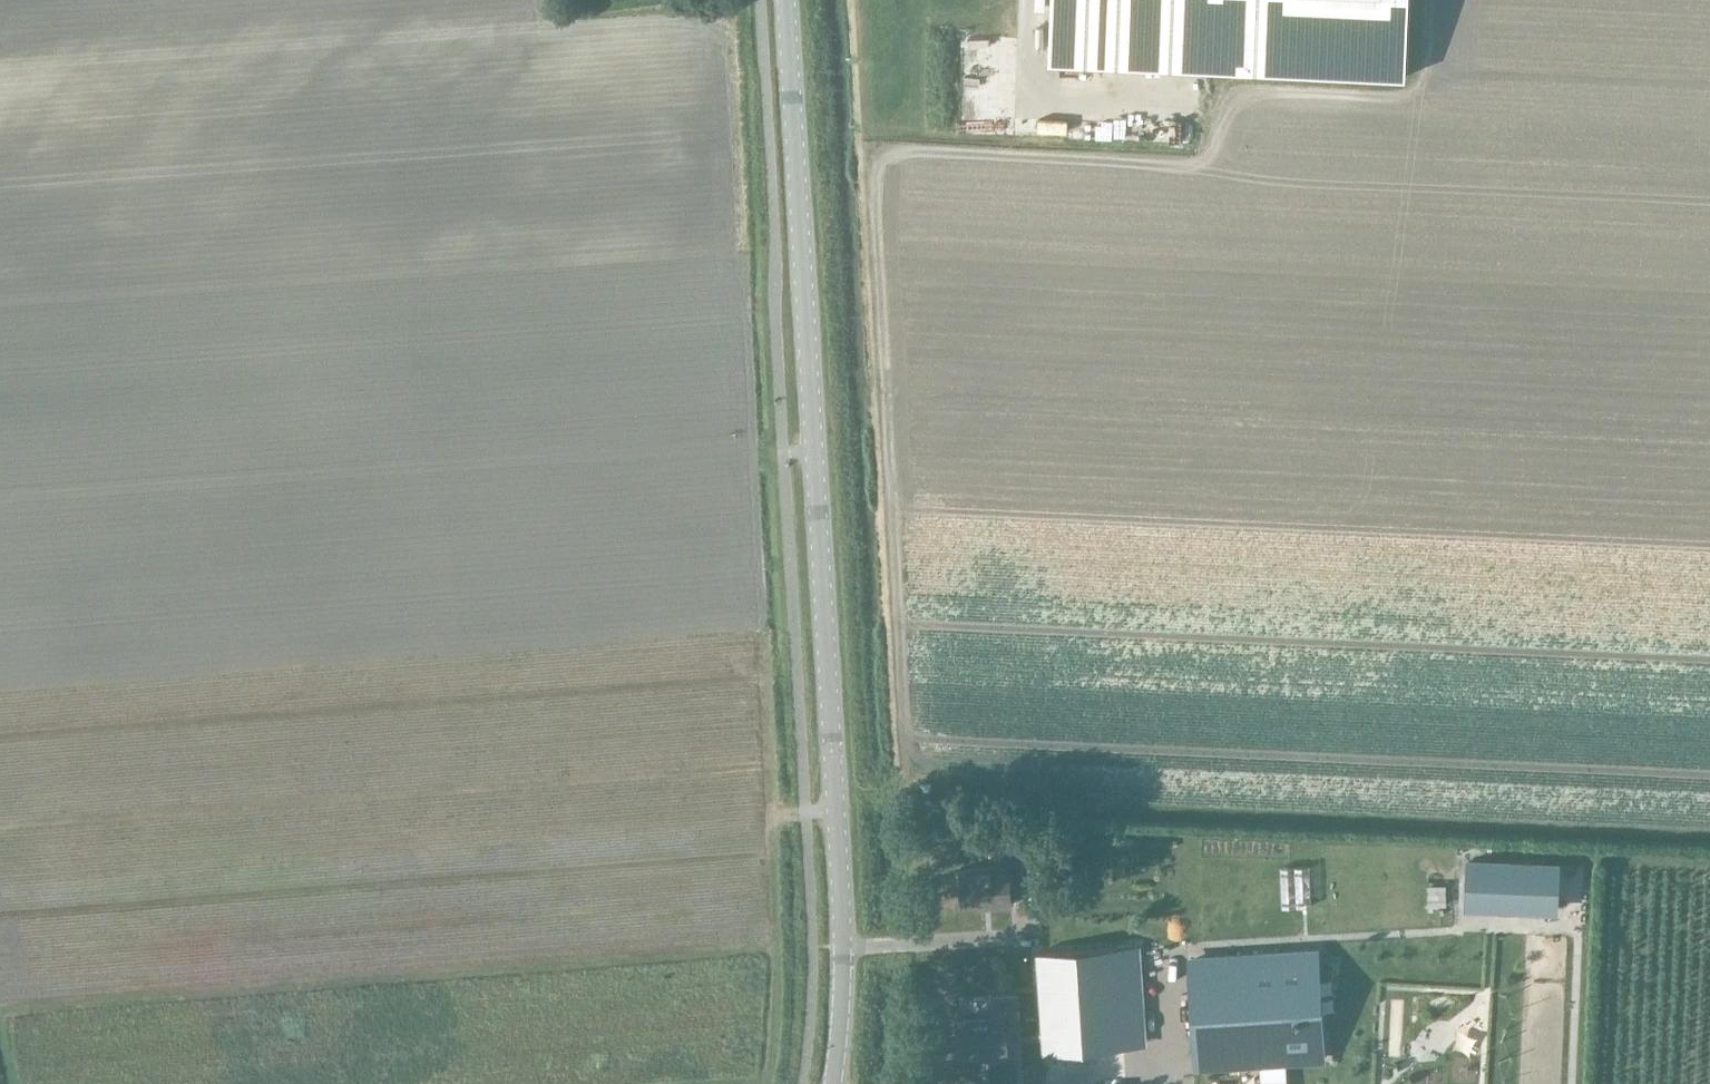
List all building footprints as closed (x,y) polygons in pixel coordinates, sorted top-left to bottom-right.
[(1049,60),(1405,76),(1408,0),(1051,0),(1049,60)] [(1073,89),(1073,100),(1098,100),(1098,89),(1073,89)] [(959,868),(962,904),(992,901),(992,905),(1012,904),(1009,870),(1023,869),(1021,841),(995,843),(997,865),(959,868)] [(1558,864),(1513,862),(1511,907),(1556,909),(1558,864)] [(1037,952),(1044,1050),(1123,1045),(1117,947),(1037,952)] [(1321,1013),(1305,1014),(1301,953),(1188,961),(1194,1051),(1210,1050),(1211,1064),(1260,1061),(1260,1051),(1284,1050),(1284,1059),(1324,1056),(1321,1013)] [(993,1017),(956,1020),(958,1055),(988,1053),(988,1057),(1008,1056),(1006,1022),(1020,1021),(1018,993),(992,995),(993,1017)]
